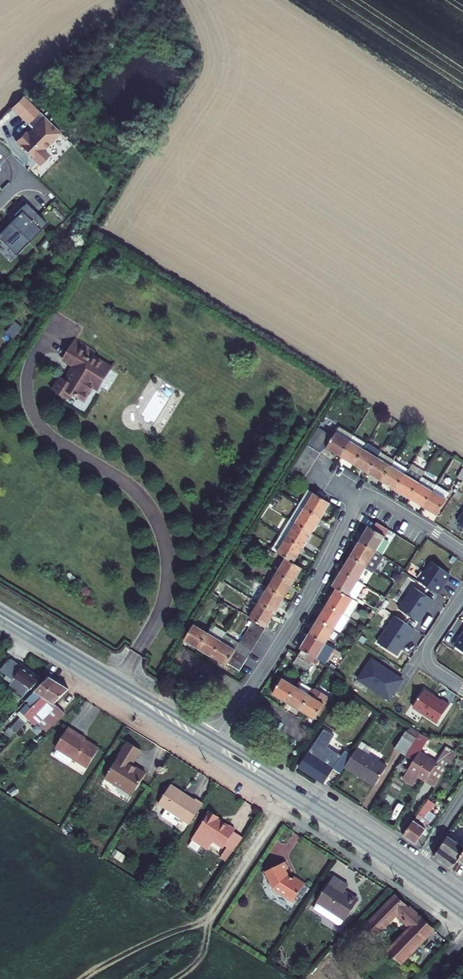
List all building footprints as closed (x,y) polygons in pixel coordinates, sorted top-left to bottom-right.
[(25,131),(16,141),(38,163),(42,163),(47,157),(47,154),(43,149),(60,132),(31,104),(20,115),(28,123),(32,120),(38,126),(35,129),(33,128),(27,134),(25,131)] [(47,224),(26,203),(14,215),(14,216),(9,221),(10,222),(0,232),(0,240),(15,255),(47,224)] [(15,322),(5,333),(12,339),(22,328),(15,322)] [(93,352),(73,340),(62,357),(73,364),(72,366),(73,369),(70,374),(68,373),(63,379),(60,377),(53,388),(67,397),(70,391),(83,399),(92,384),(98,387),(109,368),(90,356),(93,352)] [(334,436),(318,427),(307,445),(320,453),(326,448),(340,457),(353,436),(339,427),(334,436)] [(354,465),(367,444),(353,436),(340,457),(354,465)] [(423,459),(430,447),(424,443),(417,454),(423,459)] [(368,473),(380,453),(367,444),(354,465),(368,473)] [(320,453),(307,445),(303,452),(316,460),(320,453)] [(316,460),(303,452),(299,457),(312,466),(316,460)] [(381,482),(394,461),(380,453),(368,473),(381,482)] [(312,466),(299,457),(295,464),(308,472),(312,466)] [(395,490),(408,469),(394,461),(381,482),(395,490)] [(308,472),(295,464),(291,470),(304,478),(308,472)] [(409,498),(421,477),(408,469),(395,490),(409,498)] [(288,475),(301,484),(304,478),(291,470),(288,475)] [(423,507),(436,486),(421,477),(409,498),(423,507)] [(445,499),(448,493),(436,486),(423,507),(436,515),(446,500),(445,499)] [(293,502),(299,505),(308,490),(302,487),(293,502)] [(299,505),(321,519),(330,504),(315,494),(314,494),(308,490),(299,505)] [(290,520),(312,534),(321,519),(299,505),(290,520)] [(281,535),(303,548),(312,534),(290,520),(281,535)] [(359,542),(376,551),(388,530),(376,523),(372,529),(368,526),(359,542)] [(285,559),(294,563),(303,548),(281,535),(272,550),(285,559)] [(371,570),(381,555),(376,551),(359,542),(350,557),(366,567),(371,570)] [(366,567),(350,557),(341,571),(357,582),(366,567)] [(302,568),(294,563),(285,559),(277,573),(293,583),(302,568)] [(449,574),(430,562),(417,581),(437,594),(442,586),(441,586),(449,574)] [(357,582),(341,571),(332,587),(336,589),(352,600),(362,584),(357,582)] [(293,583),(277,573),(267,589),(284,599),(293,583)] [(430,599),(410,585),(395,607),(415,620),(425,606),(426,606),(430,599)] [(284,599),(267,589),(258,603),(275,613),(284,599)] [(352,600),(336,589),(327,604),(349,617),(358,603),(352,600)] [(252,621),(265,629),(275,613),(258,603),(249,619),(252,621)] [(349,617),(327,604),(318,619),(334,629),(340,632),(349,617)] [(411,627),(392,614),(374,641),(394,654),(411,627)] [(252,621),(249,619),(241,633),(244,635),(245,633),(249,627),(252,621)] [(334,629),(318,619),(309,634),(325,644),(334,629)] [(252,621),(249,627),(262,635),(265,629),(252,621)] [(194,625),(184,640),(198,648),(207,633),(194,625)] [(212,657),(225,635),(226,633),(212,625),(207,633),(198,648),(212,657)] [(258,641),(262,635),(249,627),(245,633),(258,641)] [(242,639),(254,647),(258,641),(245,633),(244,635),(242,639)] [(325,644),(309,634),(300,649),(302,650),(308,654),(314,658),(321,662),(330,647),(325,644)] [(238,645),(239,644),(225,635),(212,657),(225,666),(227,663),(231,657),(234,651),(247,659),(251,653),(238,645)] [(238,645),(251,653),(254,647),(242,639),(239,644),(238,645)] [(303,661),(308,654),(302,650),(297,657),(303,661)] [(243,665),(247,659),(234,651),(231,657),(243,665)] [(305,671),(314,658),(308,654),(303,661),(297,657),(293,664),(305,671)] [(227,663),(240,671),(243,665),(231,657),(227,663)] [(401,679),(369,658),(356,679),(387,700),(401,679)] [(40,680),(10,660),(0,670),(0,672),(13,681),(9,686),(22,695),(20,697),(22,698),(40,680)] [(57,683),(49,678),(26,700),(30,705),(28,706),(26,705),(18,714),(20,718),(10,728),(6,725),(1,731),(10,738),(28,720),(24,716),(57,683)] [(282,679),(272,694),(287,702),(296,687),(282,679)] [(301,710),(313,690),(299,681),(296,687),(287,702),(301,710)] [(69,690),(58,682),(57,683),(24,716),(28,720),(43,735),(65,714),(55,703),(69,690)] [(439,700),(422,689),(411,707),(438,725),(450,706),(440,699),(439,700)] [(314,719),(327,699),(313,690),(301,710),(314,719)] [(84,739),(85,738),(70,729),(56,750),(59,752),(74,761),(82,767),(95,746),(84,739)] [(5,744),(10,738),(1,731),(0,732),(0,740),(5,744)] [(405,755),(415,739),(405,732),(394,749),(405,756),(405,755)] [(419,733),(415,739),(425,745),(428,739),(423,736),(419,733)] [(425,745),(415,739),(405,755),(414,761),(419,754),(425,745)] [(106,779),(134,797),(148,774),(133,766),(142,750),(129,742),(106,779)] [(324,783),(334,766),(337,761),(332,759),(312,746),(299,767),(324,783)] [(350,758),(344,766),(359,776),(361,774),(368,779),(379,762),(357,747),(350,758)] [(442,756),(453,763),(457,757),(446,749),(442,756)] [(59,752),(55,758),(70,767),(74,761),(59,752)] [(337,761),(334,766),(342,771),(344,766),(350,758),(342,753),(337,761)] [(436,765),(419,754),(414,761),(408,771),(402,780),(412,786),(418,778),(425,782),(427,778),(438,786),(445,775),(453,763),(442,756),(436,765)] [(387,767),(379,762),(368,779),(376,784),(387,767)] [(183,819),(191,825),(204,804),(197,799),(196,800),(172,785),(160,805),(168,810),(163,817),(178,827),(183,819)] [(428,801),(403,836),(416,845),(423,834),(430,823),(428,821),(437,808),(428,801)] [(219,819),(211,813),(200,829),(216,839),(214,842),(225,849),(226,846),(236,832),(237,831),(230,826),(230,827),(218,820),(219,819)] [(200,829),(194,839),(209,849),(214,842),(216,839),(200,829)] [(244,838),(236,832),(226,846),(235,852),(244,838)] [(416,845),(420,847),(427,837),(426,837),(423,834),(416,845)] [(433,857),(450,870),(457,860),(462,852),(462,848),(448,837),(433,857)] [(289,870),(285,863),(265,873),(274,890),(294,902),(306,883),(296,876),(294,878),(290,877),(286,871),(289,870)] [(348,885),(333,876),(317,902),(345,920),(357,901),(344,892),(348,885)] [(421,930),(427,924),(408,906),(407,907),(395,896),(369,921),(370,923),(357,937),(366,946),(397,914),(411,927),(387,952),(400,964),(427,935),(421,930)] [(344,919),(317,902),(312,908),(338,924),(341,924),(344,919)] [(433,929),(427,924),(421,930),(427,935),(433,929)]
